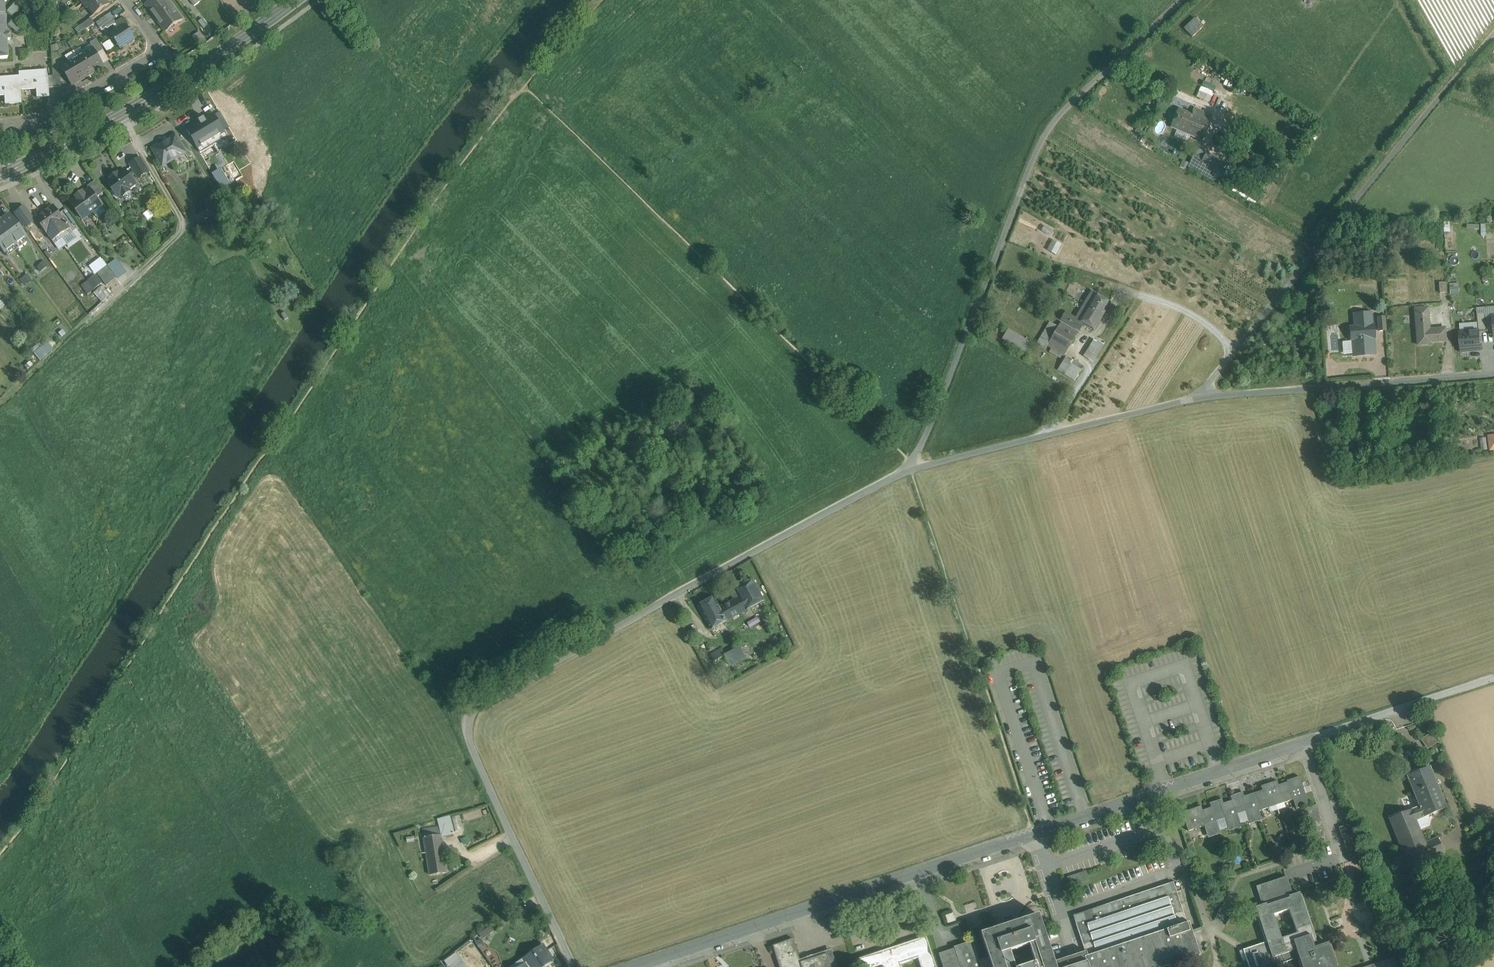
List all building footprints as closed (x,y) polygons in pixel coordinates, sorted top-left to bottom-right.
[(84,3),(93,16),(110,4),(106,0),(88,0),(84,3)] [(168,0),(151,0),(146,4),(166,32),(182,20),(168,0)] [(121,6),(113,13),(117,17),(125,11),(121,6)] [(0,19),(0,59),(7,59),(5,41),(9,41),(9,35),(5,35),(4,18),(0,19)] [(91,18),(81,25),(85,30),(90,27),(95,23),(91,18)] [(122,19),(116,23),(119,28),(111,34),(120,48),(135,38),(126,24),(122,19)] [(200,32),(192,37),(198,46),(205,41),(200,32)] [(104,50),(97,39),(90,43),(91,45),(93,49),(94,48),(97,54),(104,50)] [(110,41),(103,45),(107,53),(115,48),(110,41)] [(74,51),(78,58),(93,49),(91,45),(80,51),(79,49),(74,51)] [(93,49),(78,58),(88,75),(104,66),(97,54),(94,48),(93,49)] [(78,58),(74,51),(65,57),(69,63),(78,58)] [(69,63),(61,68),(71,85),(88,75),(78,58),(69,63)] [(46,70),(19,72),(19,76),(20,90),(36,89),(36,98),(49,97),(48,88),(47,76),(46,70)] [(4,77),(5,95),(8,95),(9,104),(21,103),(20,90),(19,76),(4,77)] [(1201,85),(1196,96),(1215,104),(1219,93),(1201,85)] [(1184,104),(1173,128),(1205,142),(1216,118),(1184,104)] [(216,108),(206,113),(213,125),(223,119),(216,108)] [(202,119),(188,127),(190,129),(189,129),(191,133),(192,132),(198,144),(196,145),(200,152),(202,153),(212,147),(213,145),(211,142),(209,141),(208,138),(212,136),(202,119)] [(176,136),(153,149),(163,166),(186,153),(176,136)] [(140,158),(130,164),(138,178),(149,172),(140,158)] [(237,162),(230,165),(234,176),(242,173),(237,162)] [(118,173),(111,179),(111,180),(107,183),(118,198),(121,195),(123,197),(130,191),(129,190),(136,185),(125,170),(119,175),(118,173)] [(104,193),(96,181),(88,187),(90,190),(90,189),(97,198),(104,193)] [(90,190),(84,194),(83,192),(76,197),(77,199),(71,203),(83,219),(92,213),(97,219),(107,212),(97,198),(90,189),(90,190)] [(34,221),(23,206),(14,213),(25,227),(34,221)] [(45,213),(61,235),(70,228),(67,224),(68,224),(67,223),(66,223),(54,206),(45,213)] [(61,235),(45,213),(36,219),(46,234),(47,233),(52,241),(61,235)] [(0,221),(0,220),(0,248),(4,253),(25,237),(9,215),(0,221)] [(1047,249),(1056,253),(1061,243),(1052,239),(1047,249)] [(98,273),(99,274),(109,267),(103,259),(91,267),(96,274),(98,273)] [(109,267),(104,271),(105,273),(101,277),(106,285),(116,277),(109,267)] [(124,283),(130,277),(125,271),(118,277),(124,283)] [(31,280),(27,275),(20,280),(24,285),(31,280)] [(96,275),(89,280),(94,288),(102,283),(96,275)] [(88,282),(83,286),(88,293),(93,289),(88,282)] [(90,304),(85,308),(89,312),(110,295),(102,286),(86,299),(90,304)] [(1110,302),(1096,294),(1091,302),(1084,314),(1098,322),(1110,302)] [(1091,302),(1088,300),(1077,317),(1067,311),(1063,318),(1081,328),(1085,322),(1095,328),(1098,322),(1084,314),(1091,302)] [(1371,313),(1354,314),(1355,326),(1350,327),(1352,340),(1376,338),(1375,325),(1372,325),(1371,313)] [(1428,315),(1416,316),(1416,323),(1418,323),(1419,340),(1430,339),(1430,343),(1447,341),(1446,329),(1429,330),(1428,315)] [(1385,317),(1378,318),(1379,331),(1386,331),(1385,317)] [(1040,339),(1048,344),(1058,327),(1050,322),(1040,339)] [(1048,344),(1047,346),(1051,348),(1062,354),(1065,356),(1078,332),(1061,322),(1058,327),(1048,344)] [(1005,329),(1001,339),(1025,350),(1030,340),(1005,329)] [(1478,331),(1459,332),(1460,351),(1479,350),(1478,331)] [(1103,346),(1094,340),(1083,357),(1092,363),(1103,346)] [(1062,354),(1051,348),(1049,353),(1060,359),(1062,354)] [(1084,369),(1065,358),(1058,370),(1077,381),(1084,369)] [(763,600),(753,580),(730,592),(734,600),(739,598),(745,610),(763,600)] [(713,598),(698,606),(711,629),(726,621),(719,608),(713,598)] [(734,600),(719,608),(726,621),(745,610),(739,598),(734,600)] [(745,657),(740,647),(734,650),(739,660),(745,657)] [(721,648),(710,654),(720,671),(730,665),(725,655),(721,648)] [(739,660),(734,650),(725,655),(730,665),(739,660)] [(1428,767),(1408,775),(1418,797),(1437,788),(1428,767)] [(1232,801),(1223,804),(1222,800),(1209,804),(1211,808),(1202,811),(1201,807),(1179,814),(1181,821),(1184,821),(1188,831),(1206,825),(1209,834),(1218,831),(1220,834),(1216,821),(1227,818),(1230,827),(1239,824),(1241,827),(1237,814),(1248,811),(1251,820),(1260,817),(1261,821),(1262,820),(1259,811),(1276,806),(1279,815),(1280,815),(1277,806),(1293,800),(1296,809),(1309,805),(1300,777),(1287,781),(1287,783),(1279,785),(1277,781),(1261,787),(1262,791),(1244,797),(1243,793),(1230,797),(1232,801)] [(1422,806),(1390,819),(1411,867),(1432,857),(1416,820),(1425,816),(1425,815),(1445,806),(1437,788),(1418,797),(1422,806)] [(455,831),(462,829),(459,815),(452,816),(455,831)] [(440,828),(442,837),(453,835),(450,817),(438,819),(440,828)] [(423,831),(430,874),(447,871),(442,837),(440,828),(423,831)] [(1314,838),(1309,840),(1313,850),(1318,848),(1314,838)] [(1067,876),(1070,885),(1089,879),(1086,870),(1067,876)] [(1269,942),(1243,950),(1249,966),(1272,966),(1302,957),(1305,966),(1336,966),(1328,943),(1314,948),(1312,944),(1316,942),(1300,892),(1292,894),(1291,891),(1294,890),(1289,876),(1259,886),(1263,901),(1266,900),(1267,903),(1257,906),(1269,942)] [(1073,916),(1085,952),(1055,962),(1039,914),(981,934),(989,957),(978,961),(977,957),(978,957),(972,941),(954,947),(960,966),(1152,966),(1196,952),(1173,882),(1073,916)] [(1205,944),(1201,933),(1194,935),(1199,950),(1202,949),(1205,944)] [(858,959),(861,966),(901,966),(900,964),(918,958),(921,966),(936,966),(926,937),(858,959)] [(801,962),(793,939),(772,945),(779,966),(830,966),(826,954),(801,962)] [(529,966),(543,966),(554,960),(543,944),(522,958),(525,963),(529,966)] [(1370,966),(1401,966),(1398,958),(1370,966)]
